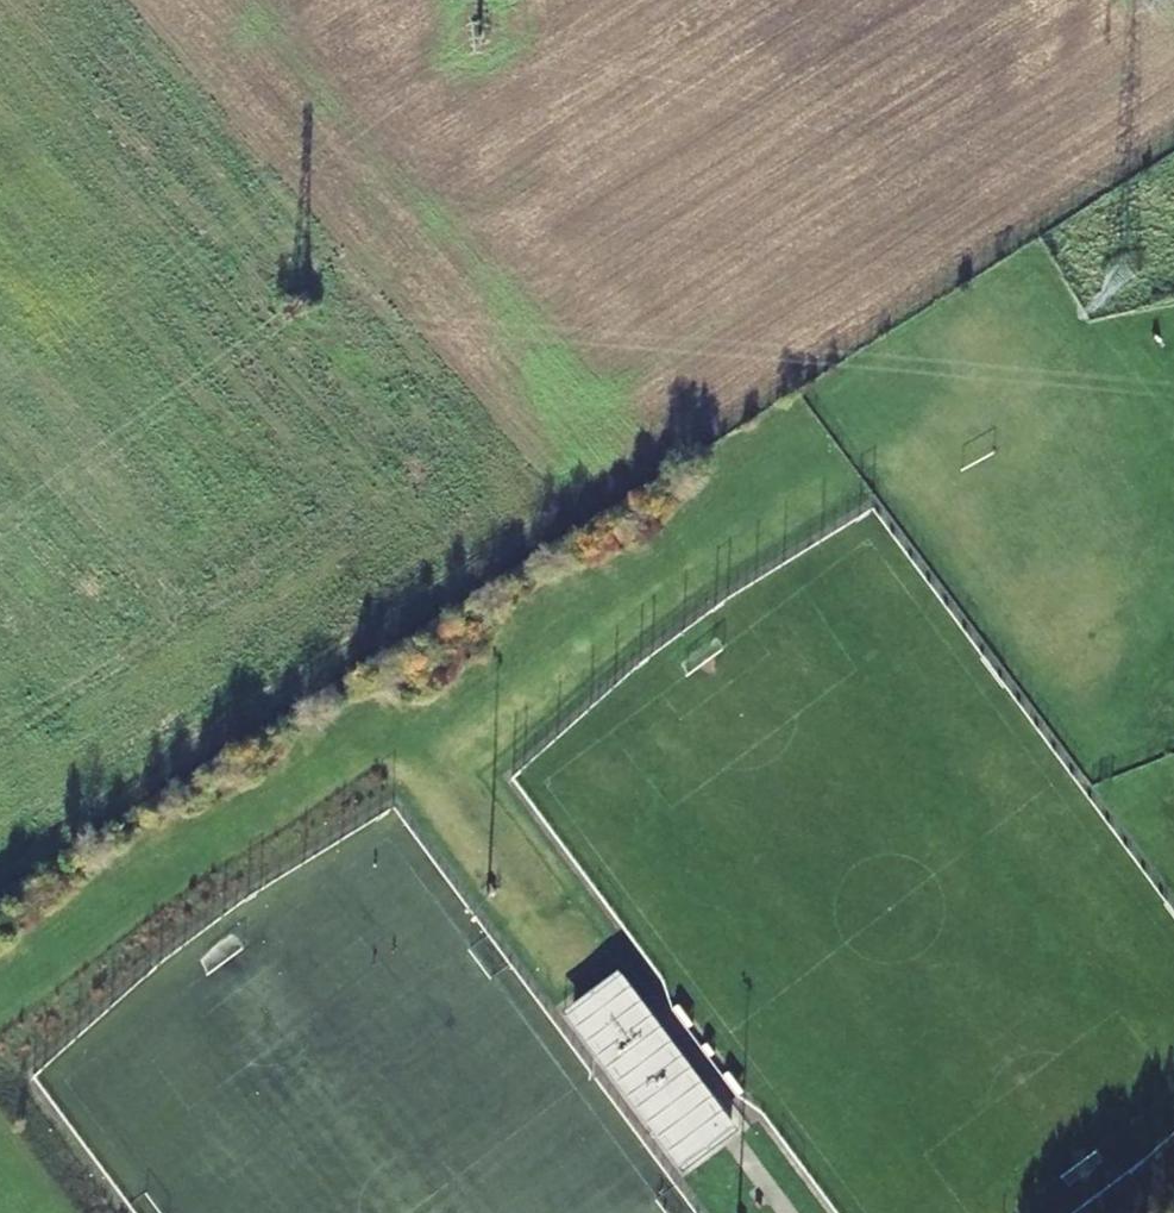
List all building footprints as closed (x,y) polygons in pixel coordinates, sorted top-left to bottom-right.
[(684,1168),(736,1130),(620,969),(563,1009),(608,1071),(632,1054),(641,1066),(660,1053),(675,1074),(667,1079),(678,1093),(672,1097),(686,1116),(681,1120),(690,1132),(669,1147),(684,1168)]
